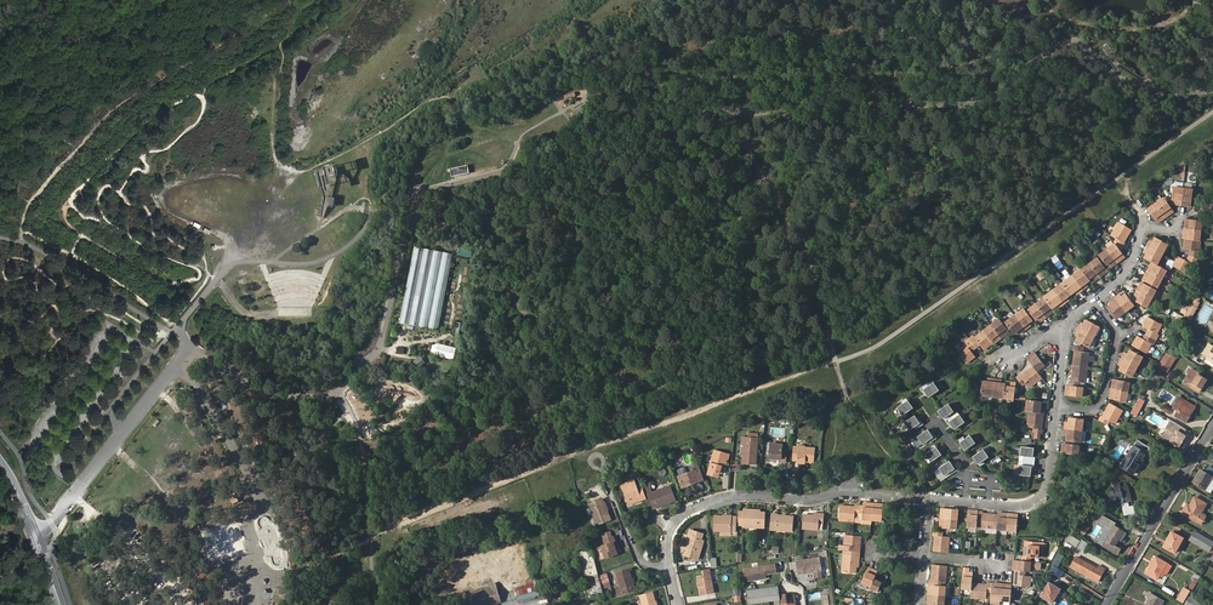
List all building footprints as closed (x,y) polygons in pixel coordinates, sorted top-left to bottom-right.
[(453,168),(454,170),(455,176),(473,172),(471,164),(453,168)] [(1172,189),(1171,203),(1174,204),(1173,206),(1180,207),(1182,190),(1172,189)] [(1192,191),(1182,190),(1180,207),(1187,208),(1188,205),(1191,206),(1192,191)] [(1163,199),(1155,205),(1164,219),(1170,215),(1169,213),(1171,211),(1163,199)] [(1146,210),(1155,222),(1157,221),(1159,223),(1164,219),(1155,205),(1146,210)] [(1203,223),(1188,221),(1188,225),(1186,224),(1185,231),(1202,233),(1203,223)] [(1113,244),(1114,245),(1119,252),(1124,245),(1123,244),(1125,240),(1123,239),(1125,237),(1126,238),(1130,231),(1118,224),(1110,237),(1115,240),(1113,244)] [(1202,233),(1185,231),(1184,237),(1186,237),(1185,240),(1200,243),(1202,233)] [(1149,244),(1146,248),(1162,256),(1168,245),(1155,239),(1153,243),(1152,245),(1149,244)] [(1183,251),(1189,252),(1192,252),(1190,259),(1199,263),(1201,254),(1199,254),(1201,243),(1200,243),(1185,240),(1183,251)] [(1114,245),(1106,251),(1115,263),(1117,261),(1118,263),(1124,258),(1119,252),(1114,245)] [(453,254),(414,246),(399,323),(438,331),(453,254)] [(1162,256),(1146,248),(1144,253),(1147,254),(1146,257),(1144,261),(1152,265),(1157,267),(1162,256)] [(1108,270),(1113,266),(1112,265),(1115,263),(1106,251),(1098,257),(1108,270)] [(1106,271),(1097,259),(1089,265),(1099,278),(1104,274),(1103,273),(1106,271)] [(1190,259),(1188,264),(1185,263),(1177,259),(1172,268),(1186,276),(1191,266),(1196,269),(1199,263),(1190,259)] [(1099,278),(1089,265),(1081,271),(1090,283),(1092,281),(1094,282),(1099,278)] [(1152,265),(1147,273),(1162,281),(1166,273),(1157,267),(1152,265)] [(1090,283),(1081,271),(1072,278),(1082,292),(1086,289),(1084,287),(1086,285),(1090,283)] [(1040,272),(1036,276),(1040,281),(1044,278),(1040,272)] [(1147,273),(1144,279),(1146,279),(1144,283),(1157,290),(1162,281),(1147,273)] [(1082,292),(1072,278),(1062,285),(1071,297),(1074,294),(1076,293),(1078,295),(1082,292)] [(1155,292),(1142,284),(1141,287),(1139,286),(1136,292),(1150,300),(1155,292)] [(1071,297),(1062,285),(1053,292),(1063,306),(1067,304),(1065,301),(1067,300),(1071,297)] [(1063,306),(1053,292),(1043,299),(1044,299),(1052,311),(1055,308),(1057,307),(1059,309),(1063,306)] [(1150,300),(1136,292),(1132,298),(1134,299),(1132,302),(1145,309),(1150,300)] [(1117,297),(1113,300),(1124,314),(1133,307),(1124,295),(1121,298),(1119,299),(1117,297)] [(1052,311),(1044,299),(1036,305),(1045,319),(1051,315),(1050,313),(1052,312),(1052,311)] [(1124,314),(1113,300),(1109,302),(1111,305),(1109,306),(1106,309),(1114,321),(1124,314)] [(1192,306),(1190,305),(1185,315),(1194,320),(1202,304),(1201,303),(1196,300),(1192,306)] [(1045,319),(1036,305),(1028,312),(1036,324),(1039,321),(1040,323),(1045,319)] [(312,307),(278,307),(278,316),(312,317),(312,307)] [(1024,310),(1014,317),(1025,332),(1028,329),(1026,326),(1028,324),(1032,321),(1024,310)] [(1013,335),(1017,333),(1019,331),(1021,335),(1025,332),(1014,317),(1005,324),(1013,335)] [(1147,319),(1141,328),(1146,331),(1149,333),(1146,337),(1154,342),(1157,337),(1155,336),(1160,327),(1147,319)] [(998,320),(991,326),(1001,340),(1006,335),(1005,334),(1007,332),(998,320)] [(1080,326),(1077,330),(1093,338),(1098,327),(1085,321),(1084,325),(1083,327),(1080,326)] [(982,332),(983,333),(991,344),(994,342),(995,344),(1001,340),(991,326),(982,332)] [(1093,338),(1077,330),(1075,335),(1078,336),(1077,338),(1075,342),(1087,348),(1093,338)] [(974,337),(970,340),(975,348),(979,344),(981,347),(985,351),(992,346),(983,333),(975,338),(974,337)] [(1154,342),(1146,337),(1143,342),(1141,340),(1136,337),(1130,347),(1143,355),(1149,346),(1151,347),(1154,342)] [(967,364),(976,358),(972,353),(971,351),(975,348),(970,340),(965,344),(967,346),(958,352),(967,364)] [(452,360),(455,349),(433,342),(430,353),(452,360)] [(1207,356),(1212,347),(1209,344),(1203,354),(1207,356)] [(1072,359),(1071,367),(1086,369),(1088,353),(1081,352),(1082,348),(1073,346),(1072,351),(1073,351),(1073,356),(1075,356),(1075,360),(1072,359)] [(1122,355),(1120,360),(1136,367),(1141,357),(1128,351),(1126,355),(1125,357),(1122,355)] [(1026,360),(1033,368),(1035,372),(1044,366),(1033,353),(1028,357),(1029,358),(1026,360)] [(1165,355),(1158,368),(1167,373),(1175,360),(1165,355)] [(416,368),(424,363),(420,356),(412,360),(416,368)] [(1136,367),(1120,360),(1118,364),(1121,366),(1120,368),(1118,372),(1131,378),(1136,367)] [(1068,381),(1067,386),(1076,388),(1077,383),(1084,384),(1086,369),(1071,367),(1070,374),(1072,375),(1072,377),(1070,377),(1069,382),(1068,381)] [(1033,368),(1028,372),(1029,374),(1026,375),(1025,374),(1022,377),(1021,375),(1017,378),(1022,386),(1026,383),(1029,388),(1041,379),(1035,372),(1033,368)] [(1191,370),(1187,378),(1193,382),(1190,388),(1199,394),(1206,381),(1199,377),(1200,375),(1191,370)] [(1158,376),(1153,373),(1144,390),(1152,394),(1160,380),(1157,378),(1158,376)] [(1112,384),(1111,390),(1127,394),(1129,384),(1115,381),(1114,384),(1112,384)] [(938,390),(933,382),(927,386),(926,383),(921,387),(926,394),(928,397),(938,390)] [(990,400),(993,383),(988,382),(987,386),(981,385),(979,399),(990,400)] [(1012,399),(1014,385),(1011,384),(1011,383),(1005,382),(1004,388),(1003,398),(1012,399)] [(1003,398),(1004,388),(997,387),(998,384),(993,383),(990,400),(1002,402),(1003,398)] [(1067,386),(1065,386),(1064,393),(1066,393),(1065,396),(1080,398),(1081,388),(1076,388),(1067,386)] [(1127,394),(1111,390),(1109,396),(1111,397),(1110,400),(1125,404),(1127,394)] [(896,407),(902,414),(912,407),(911,405),(905,397),(900,400),(902,403),(896,407)] [(1143,400),(1140,398),(1131,414),(1137,417),(1145,402),(1143,400)] [(1196,408),(1179,398),(1172,409),(1178,412),(1174,418),(1185,425),(1196,408)] [(1025,412),(1029,413),(1043,415),(1044,410),(1040,409),(1041,407),(1042,402),(1027,400),(1025,412)] [(953,411),(948,403),(937,410),(938,413),(944,421),(944,420),(946,419),(949,417),(947,415),(953,411)] [(1108,404),(1104,411),(1106,411),(1105,414),(1103,413),(1101,417),(1100,417),(1097,421),(1105,426),(1108,422),(1113,425),(1121,411),(1108,404)] [(1161,410),(1168,414),(1172,409),(1165,405),(1161,410)] [(1146,417),(1157,426),(1162,420),(1152,411),(1146,417)] [(1043,415),(1029,413),(1027,428),(1034,429),(1033,433),(1035,433),(1040,434),(1043,434),(1043,429),(1042,429),(1042,424),(1040,424),(1041,421),(1043,421),(1043,415)] [(953,429),(964,422),(958,414),(953,418),(951,415),(949,417),(946,419),(952,427),(953,429)] [(913,415),(903,422),(908,430),(914,426),(915,428),(920,425),(915,417),(913,415)] [(1063,425),(1063,429),(1080,432),(1082,420),(1067,418),(1067,423),(1067,425),(1063,425)] [(1177,424),(1171,421),(1168,426),(1174,429),(1177,424)] [(1168,426),(1162,437),(1179,447),(1186,436),(1183,435),(1186,430),(1177,424),(1174,429),(1168,426)] [(927,429),(916,436),(921,444),(927,440),(928,442),(934,439),(928,431),(927,429)] [(1080,432),(1063,429),(1062,434),(1065,435),(1065,437),(1064,441),(1079,443),(1080,432)] [(974,443),(969,435),(963,439),(962,436),(957,440),(962,448),(963,450),(974,443)] [(994,453),(1002,448),(996,438),(988,443),(994,453)] [(743,456),(742,465),(756,466),(758,440),(741,439),(741,444),(740,444),(739,456),(743,456)] [(1135,466),(1138,467),(1146,454),(1149,449),(1137,442),(1134,447),(1133,447),(1121,467),(1134,475),(1137,470),(1134,468),(1135,466)] [(930,450),(924,454),(929,462),(940,454),(938,452),(933,444),(928,448),(930,450)] [(1062,451),(1061,454),(1076,456),(1077,446),(1061,444),(1060,451),(1062,451)] [(771,445),(769,459),(781,460),(781,463),(785,463),(786,454),(782,454),(782,446),(771,445)] [(983,449),(989,456),(994,452),(987,445),(983,449)] [(1031,449),(1019,447),(1018,457),(1020,457),(1020,462),(1032,463),(1033,458),(1030,458),(1031,449)] [(814,450),(794,448),(792,462),(797,462),(804,463),(813,463),(814,450)] [(987,457),(982,449),(971,456),(973,459),(978,466),(983,463),(982,461),(987,457)] [(725,459),(727,454),(715,450),(707,475),(715,478),(716,473),(718,474),(719,474),(721,466),(723,467),(725,459)] [(908,460),(913,457),(910,452),(905,455),(908,460)] [(948,461),(937,468),(942,476),(948,472),(950,474),(955,471),(949,463),(948,461)] [(1032,463),(1020,462),(1019,466),(1017,466),(1015,476),(1028,477),(1029,468),(1031,468),(1032,463)] [(674,470),(676,474),(686,470),(684,466),(674,470)] [(677,477),(680,486),(689,483),(690,485),(702,480),(696,466),(691,468),(692,471),(677,477)] [(1212,478),(1200,471),(1193,482),(1205,489),(1212,478)] [(620,486),(624,496),(625,495),(629,503),(639,499),(640,501),(645,499),(641,490),(637,491),(633,481),(620,486)] [(1119,484),(1113,486),(1115,495),(1113,495),(1113,492),(1110,493),(1108,496),(1108,501),(1109,505),(1111,507),(1114,502),(1116,503),(1117,501),(1116,500),(1121,499),(1123,498),(1125,506),(1128,505),(1128,503),(1131,502),(1127,487),(1121,488),(1122,492),(1121,492),(1119,484)] [(647,495),(646,495),(652,509),(674,500),(669,486),(652,493),(647,495)] [(588,491),(577,493),(579,502),(582,502),(582,497),(589,496),(588,491)] [(242,505),(250,504),(248,495),(240,497),(242,505)] [(625,495),(624,496),(628,506),(640,501),(639,499),(629,503),(625,495)] [(1125,513),(1134,511),(1131,502),(1128,503),(1128,505),(1125,506),(1123,498),(1121,499),(1125,513)] [(1188,509),(1186,507),(1182,514),(1196,522),(1206,505),(1195,498),(1190,507),(1188,509)] [(588,505),(596,526),(609,521),(601,500),(588,505)] [(870,520),(872,504),(866,503),(865,505),(863,505),(862,506),(859,506),(858,515),(857,522),(870,524),(870,520)] [(880,504),(872,504),(870,520),(881,521),(882,507),(879,506),(880,504)] [(837,520),(852,521),(853,515),(858,515),(859,506),(854,505),(854,507),(849,507),(849,509),(845,508),(846,506),(838,506),(837,520)] [(941,518),(956,520),(957,509),(943,508),(943,511),(941,511),(941,518)] [(968,510),(967,521),(967,527),(977,528),(977,521),(978,513),(975,512),(975,511),(968,510)] [(743,513),(738,513),(737,523),(742,524),(742,527),(742,528),(763,529),(763,514),(758,513),(754,513),(754,511),(743,511),(743,513)] [(982,528),(997,529),(998,515),(991,514),(991,516),(988,516),(988,514),(983,513),(984,512),(978,511),(978,513),(977,521),(982,521),(982,528)] [(997,529),(1007,530),(1008,516),(1005,515),(1005,513),(999,513),(998,515),(997,529)] [(771,514),(770,529),(791,531),(792,517),(777,516),(777,514),(771,514)] [(1007,530),(1016,531),(1018,515),(1012,514),(1011,516),(1008,516),(1007,530)] [(817,517),(813,516),(803,515),(801,529),(816,530),(817,523),(821,524),(822,515),(818,515),(817,517)] [(1116,523),(1103,515),(1098,523),(1111,531),(1102,546),(1118,555),(1121,550),(1115,547),(1124,532),(1114,527),(1116,523)] [(714,518),(714,532),(720,532),(720,535),(731,536),(731,532),(735,533),(735,518),(714,518)] [(956,529),(956,520),(941,518),(940,524),(942,525),(941,528),(956,529)] [(982,521),(977,521),(977,528),(976,532),(997,534),(997,529),(982,528),(982,521)] [(1098,523),(1097,525),(1105,530),(1098,543),(1102,546),(1111,531),(1098,523)] [(1084,527),(1080,532),(1085,535),(1088,530),(1084,527)] [(688,544),(686,550),(684,556),(697,560),(701,548),(698,547),(700,541),(702,535),(689,531),(685,543),(688,544)] [(943,532),(933,531),(933,536),(935,536),(934,541),(936,541),(936,545),(934,544),(934,551),(948,553),(949,538),(942,537),(943,532)] [(1209,552),(1212,546),(1212,543),(1194,532),(1189,540),(1209,552)] [(1172,533),(1164,547),(1174,553),(1183,539),(1172,533)] [(839,545),(839,550),(843,550),(845,550),(849,551),(858,551),(858,547),(859,536),(844,535),(843,545),(839,545)] [(1065,541),(1076,548),(1080,542),(1069,535),(1065,541)] [(613,543),(615,542),(613,537),(603,541),(605,546),(601,547),(606,559),(617,554),(615,549),(613,543)] [(1039,545),(1039,542),(1026,541),(1025,548),(1027,548),(1026,551),(1025,551),(1024,556),(1031,557),(1038,557),(1038,556),(1043,557),(1043,549),(1039,548),(1039,545)] [(845,550),(843,550),(841,572),(853,573),(854,567),(857,567),(857,556),(858,551),(849,551),(845,550)] [(1065,556),(1058,552),(1052,565),(1058,568),(1065,556)] [(1156,557),(1146,573),(1158,580),(1167,564),(1156,557)] [(819,558),(795,561),(797,575),(812,572),(813,578),(821,576),(820,571),(821,571),(819,558)] [(1031,561),(1030,561),(1022,560),(1016,560),(1015,564),(1014,563),(1013,570),(1015,570),(1025,571),(1029,572),(1030,566),(1034,566),(1034,568),(1040,569),(1040,562),(1031,561)] [(1098,582),(1105,569),(1099,566),(1097,569),(1082,561),(1077,570),(1098,582)] [(598,575),(594,563),(586,565),(589,579),(598,576),(598,575)] [(775,564),(746,569),(748,582),(766,579),(766,575),(777,573),(775,564)] [(945,581),(947,566),(933,565),(932,566),(932,573),(933,573),(933,576),(931,576),(931,580),(939,580),(945,581)] [(870,586),(875,574),(872,572),(873,571),(867,568),(861,582),(870,586)] [(1052,573),(1062,579),(1065,574),(1055,568),(1052,573)] [(621,592),(634,588),(628,569),(616,573),(620,587),(616,588),(619,595),(622,594),(621,592)] [(607,573),(598,575),(602,589),(611,586),(607,573)] [(972,583),(972,578),(973,573),(966,573),(966,574),(963,574),(961,589),(971,589),(972,583)] [(1031,577),(1024,576),(1015,575),(1014,586),(1030,587),(1031,577)] [(598,576),(589,579),(593,595),(602,593),(598,576)] [(697,578),(700,595),(712,593),(709,576),(697,578)] [(540,595),(536,579),(527,581),(513,585),(518,601),(540,595)] [(979,584),(972,583),(971,589),(970,598),(986,599),(986,592),(991,592),(992,585),(992,583),(987,583),(987,585),(983,584),(982,586),(979,586),(979,584)] [(1049,583),(1041,596),(1052,603),(1056,604),(1060,597),(1057,595),(1060,589),(1049,583)] [(991,592),(990,599),(990,604),(1000,604),(1001,600),(1002,584),(995,584),(995,585),(992,585),(991,592)] [(1001,600),(1011,601),(1012,587),(1009,587),(1009,585),(1002,584),(1001,600)] [(950,586),(945,586),(938,585),(930,585),(930,588),(929,587),(928,594),(944,596),(949,597),(950,586)] [(750,591),(752,603),(779,600),(777,587),(750,591)] [(1185,588),(1181,595),(1180,594),(1177,599),(1184,602),(1190,591),(1185,588)] [(652,593),(639,596),(642,604),(655,604),(652,593)] [(1150,593),(1147,598),(1148,599),(1146,603),(1149,604),(1148,604),(1162,604),(1164,602),(1150,593)] [(944,596),(928,594),(927,602),(929,602),(929,604),(930,604),(944,604),(944,596)] [(1183,604),(1199,604),(1201,603),(1189,596),(1183,604)]
